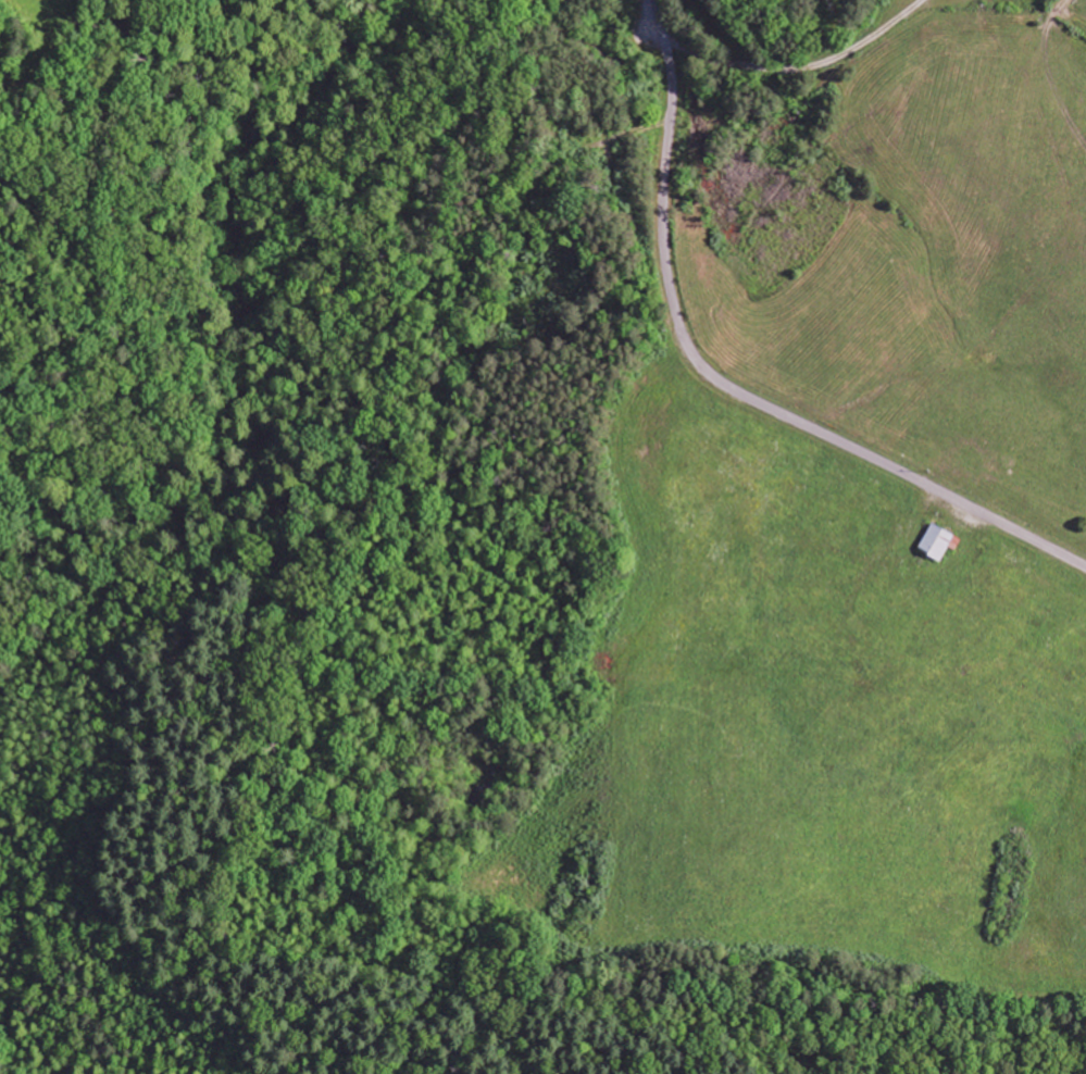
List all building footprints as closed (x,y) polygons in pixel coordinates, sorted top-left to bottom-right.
[(947,548),(956,552),(961,539),(929,526),(919,553),(942,561),(947,548)]
